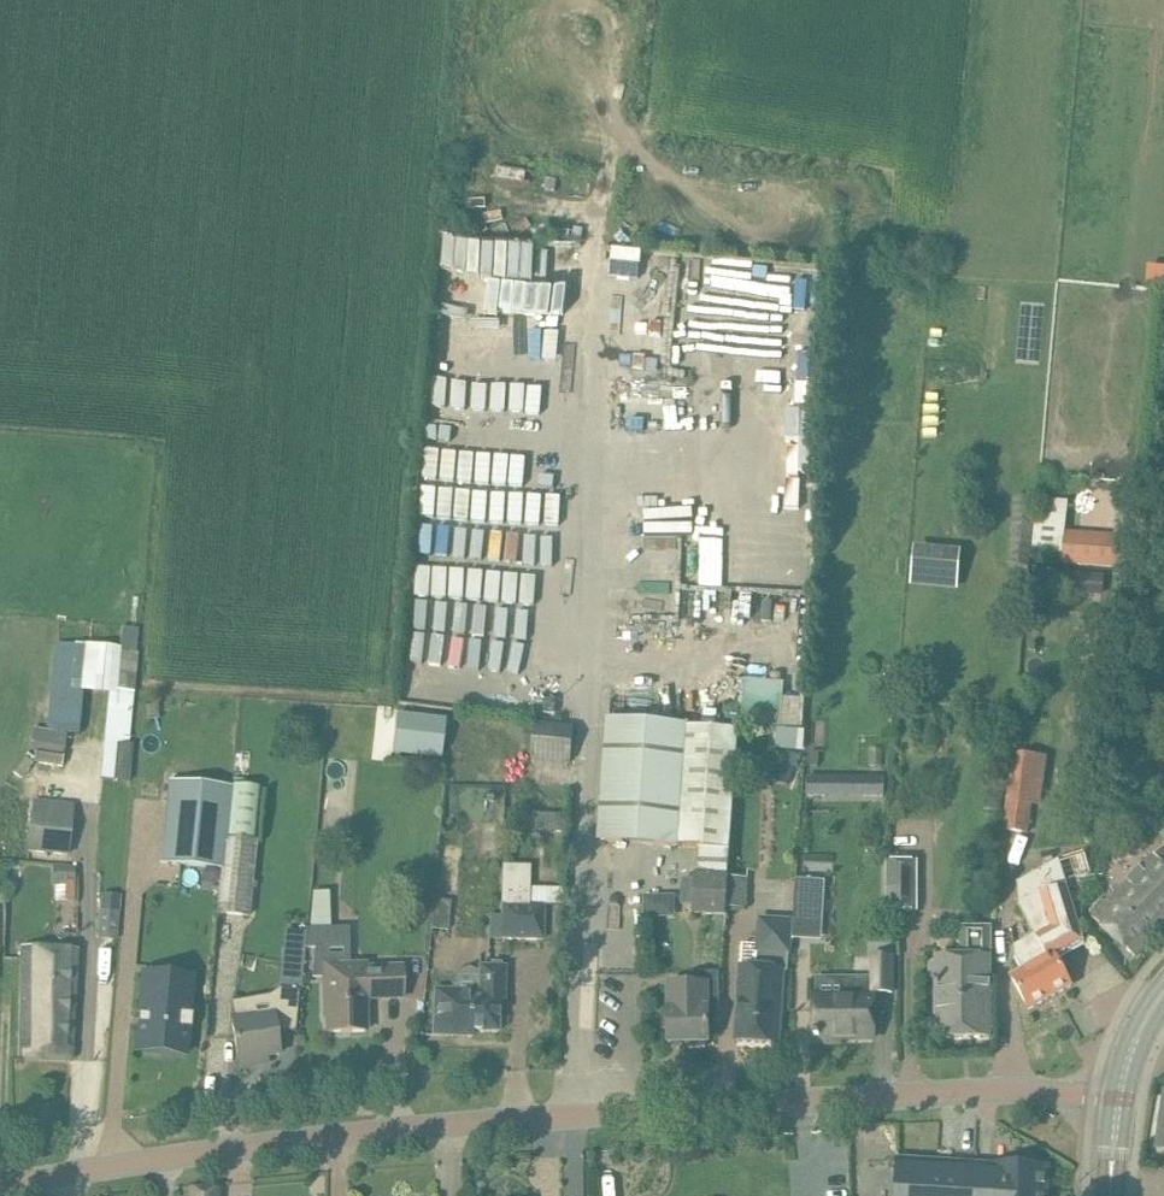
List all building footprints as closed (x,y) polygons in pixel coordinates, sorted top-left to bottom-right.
[(1035,499),(1015,497),(1009,566),(1028,568),(1035,499)] [(1035,499),(1030,551),(1062,554),(1064,531),(1066,502),(1035,499)] [(1131,537),(1064,531),(1062,554),(1061,563),(1129,568),(1131,537)] [(966,586),(967,545),(919,544),(918,585),(966,586)] [(1057,572),(1056,592),(1102,595),(1104,576),(1057,572)] [(415,640),(414,664),(445,665),(445,641),(415,640)] [(33,727),(31,752),(34,752),(33,764),(63,766),(66,733),(81,735),(85,691),(103,693),(107,647),(102,647),(56,642),(52,691),(38,690),(34,728),(33,727)] [(107,647),(103,693),(110,694),(106,742),(130,744),(135,691),(119,689),(123,649),(107,647)] [(535,710),(538,681),(457,673),(455,702),(535,710)] [(745,678),(741,723),(780,727),(782,696),(784,681),(745,678)] [(397,715),(393,754),(441,759),(445,720),(397,715)] [(700,848),(730,850),(738,730),(739,730),(739,729),(610,719),(601,840),(700,848)] [(573,727),(535,724),(532,760),(570,763),(573,727)] [(811,751),(810,766),(819,766),(819,751),(811,751)] [(1013,753),(1003,830),(1029,834),(1034,792),(1043,793),(1048,757),(1013,753)] [(24,758),(0,788),(0,792),(7,797),(32,765),(24,758)] [(779,761),(776,771),(792,777),(795,766),(779,761)] [(888,796),(888,777),(822,776),(822,794),(888,796)] [(160,863),(222,868),(230,787),(168,781),(160,863)] [(222,868),(218,913),(248,916),(255,842),(225,839),(230,787),(222,868)] [(230,787),(225,839),(255,842),(260,790),(230,787)] [(73,805),(34,800),(29,851),(68,855),(73,805)] [(1095,919),(1135,957),(1163,926),(1163,846),(1095,919)] [(684,879),(682,904),(694,905),(693,914),(716,916),(715,930),(723,930),(723,929),(725,908),(728,876),(729,863),(730,850),(700,848),(698,876),(696,876),(696,879),(684,879)] [(1018,895),(1019,906),(1035,936),(1023,942),(1035,965),(1054,954),(1056,957),(1057,957),(1055,954),(1080,940),(1082,943),(1085,942),(1066,882),(1059,859),(1018,883),(1018,884),(1018,895)] [(915,863),(885,863),(886,911),(915,911),(915,863)] [(1080,865),(1083,895),(1098,893),(1095,863),(1080,865)] [(53,867),(52,884),(56,884),(75,885),(76,868),(53,867)] [(490,915),(489,938),(543,939),(544,905),(563,906),(563,888),(529,887),(529,871),(504,870),(503,915),(490,915)] [(728,876),(725,908),(747,910),(749,877),(728,876)] [(797,879),(793,932),(819,933),(822,881),(797,879)] [(102,892),(101,935),(121,936),(122,892),(102,892)] [(646,892),(646,916),(679,917),(679,893),(646,892)] [(6,908),(5,944),(22,945),(23,908),(6,908)] [(742,967),(737,1041),(777,1044),(782,972),(788,972),(792,921),(760,919),(758,945),(744,944),(742,967)] [(321,945),(320,925),(307,925),(305,945),(321,945)] [(314,947),(312,977),(324,977),(325,1018),(328,1018),(328,1032),(352,1032),(352,1023),(366,1022),(365,996),(368,996),(368,990),(381,990),(381,998),(404,997),(403,966),(365,967),(364,963),(349,963),(348,927),(320,928),(321,947),(314,947)] [(960,928),(960,956),(936,957),(935,957),(935,962),(930,962),(928,965),(928,978),(931,982),(935,981),(936,1038),(990,1038),(989,956),(989,928),(960,928)] [(1054,954),(1035,965),(1023,942),(1014,947),(1015,958),(1022,971),(1011,977),(1029,1009),(1072,986),(1056,957),(1054,954)] [(77,950),(22,947),(19,1057),(71,1059),(77,950)] [(893,956),(873,956),(873,982),(848,981),(848,997),(816,997),(816,1038),(873,1038),(873,992),(892,992),(893,956)] [(455,1036),(456,1036),(472,1036),(472,1032),(498,1032),(499,1010),(504,1010),(505,967),(480,966),(480,972),(469,967),(457,972),(452,982),(452,990),(434,990),(433,1035),(455,1036)] [(669,1011),(663,1011),(663,1029),(669,1029),(669,1042),(688,1042),(688,1047),(706,1047),(705,1042),(709,1042),(709,1005),(720,1005),(719,972),(700,972),(700,984),(669,985),(669,1009),(669,1011)] [(139,1026),(137,1051),(185,1055),(187,1030),(191,1030),(191,1029),(187,1028),(188,1017),(192,1017),(192,1015),(188,1015),(190,992),(167,990),(168,976),(144,974),(144,975),(141,1012),(140,1015),(138,1015),(138,1017),(140,1017),(140,1024),(137,1024),(137,1026),(139,1026)] [(234,1017),(231,1017),(235,1037),(238,1060),(240,1060),(246,1066),(260,1064),(260,1062),(267,1061),(266,1056),(280,1054),(276,1033),(295,1030),(298,990),(279,989),(269,995),(242,1000),(244,1015),(234,1017)] [(979,1165),(898,1160),(898,1195),(979,1195),(979,1165)] [(979,1195),(1046,1195),(1047,1167),(994,1165),(994,1166),(979,1165),(979,1195)] [(184,1188),(183,1195),(218,1195),(218,1189),(184,1188)]
